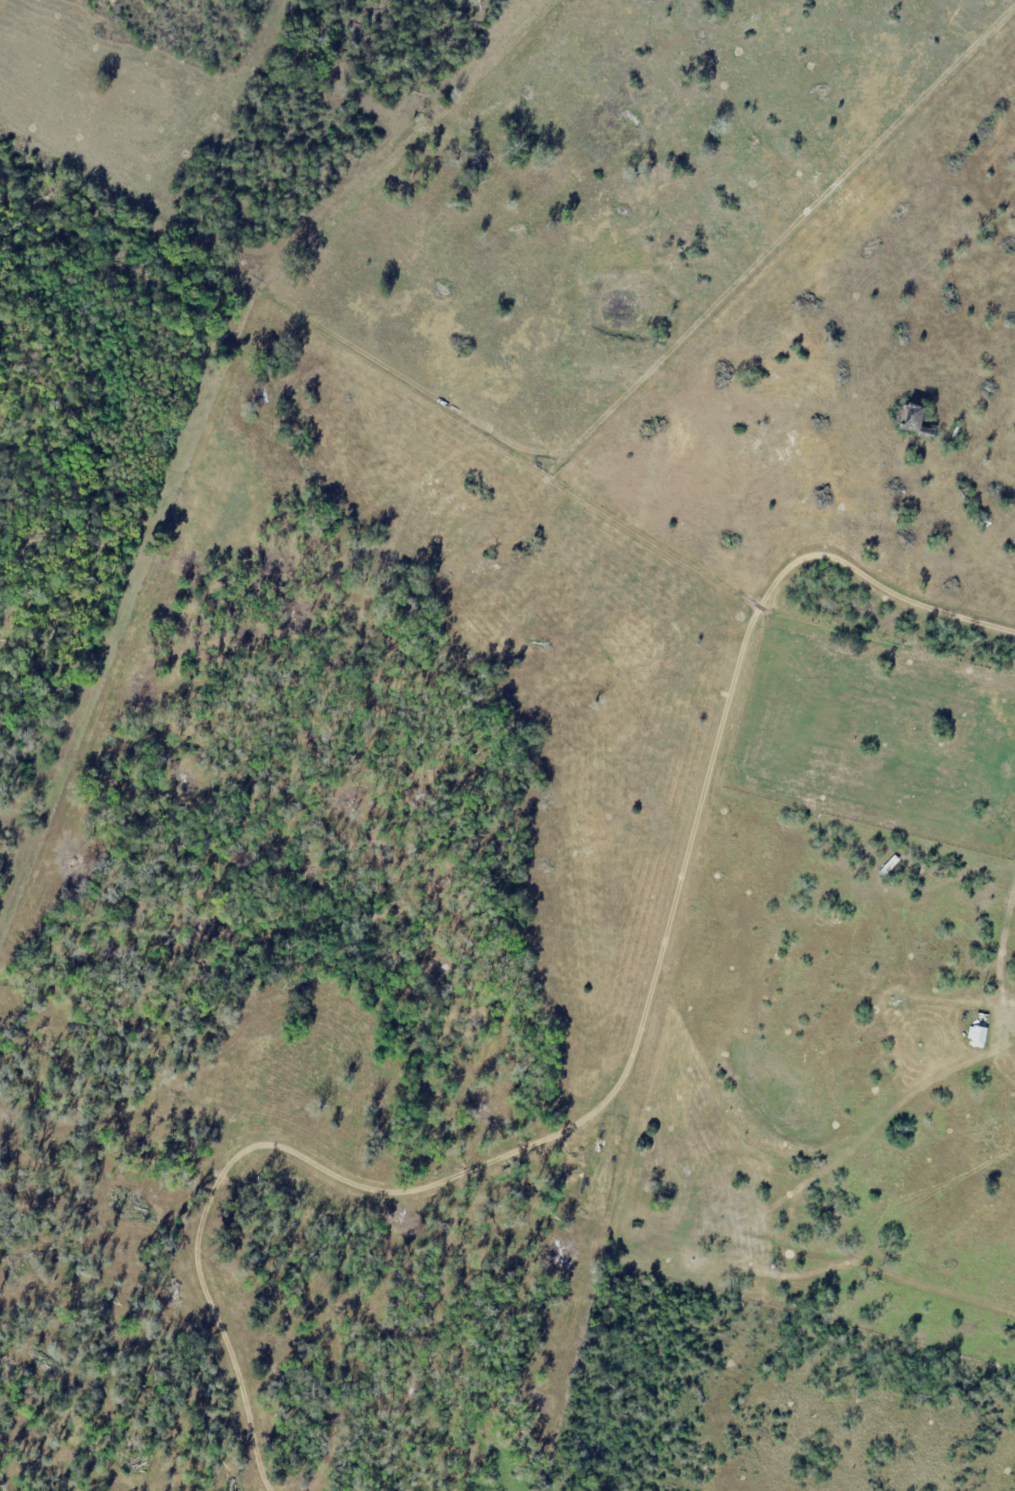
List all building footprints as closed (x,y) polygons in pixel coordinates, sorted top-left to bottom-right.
[(901,400),(897,428),(935,432),(937,420),(923,418),(925,403),(901,400)] [(964,484),(958,489),(967,501),(973,496),(964,484)] [(981,508),(975,513),(981,522),(985,519),(988,523),(990,521),(981,508)] [(880,872),(890,879),(904,862),(894,854),(880,872)] [(978,1013),(991,1016),(985,1046),(972,1043),(978,1013)]
